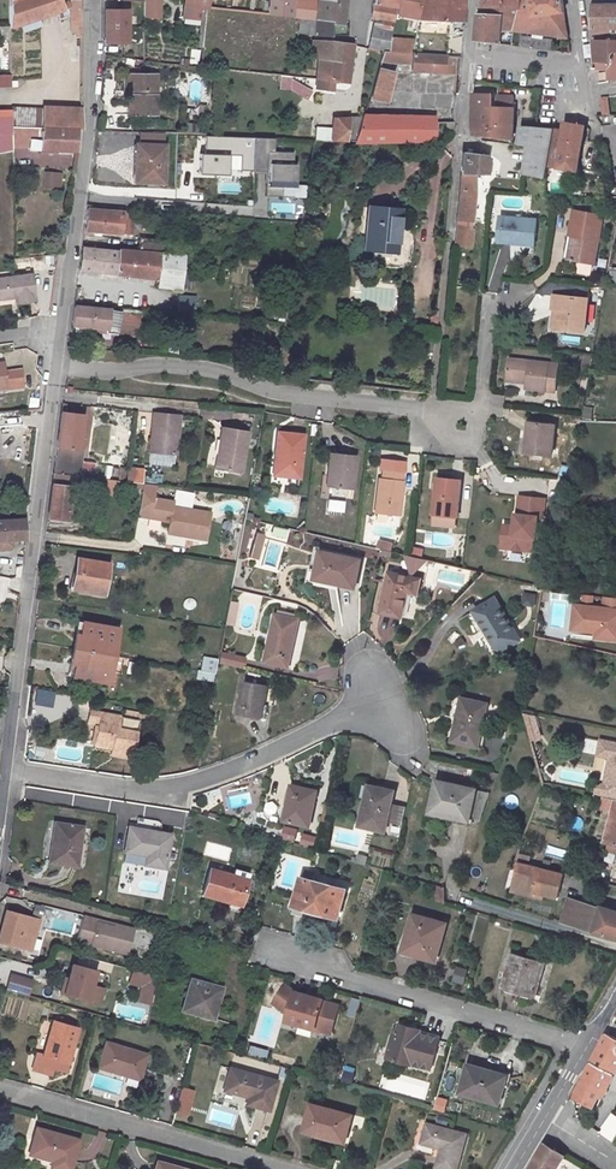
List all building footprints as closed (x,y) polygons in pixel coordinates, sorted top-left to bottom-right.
[(53,0),(10,0),(11,28),(57,12),(56,9),(53,0)] [(71,38),(82,38),(82,0),(72,0),(71,38)] [(145,16),(160,16),(160,0),(145,0),(145,16)] [(208,0),(185,0),(184,5),(207,8),(208,0)] [(293,0),(269,0),(268,15),(291,17),(293,0)] [(291,17),(300,18),(317,20),(320,0),(293,0),(291,17)] [(317,20),(300,18),(299,32),(313,34),(347,32),(347,23),(343,22),(346,0),(330,0),(334,1),(331,21),(317,20)] [(334,1),(330,0),(320,0),(317,20),(331,21),(334,1)] [(371,28),(368,48),(385,52),(389,53),(392,38),(397,14),(399,0),(374,0),(370,19),(377,21),(376,29),(371,28)] [(397,14),(420,18),(423,0),(399,0),(397,14)] [(469,0),(423,0),(420,18),(419,20),(450,22),(466,22),(469,0)] [(525,0),(486,0),(486,7),(481,7),(480,14),(511,16),(512,9),(522,8),(525,9),(525,0)] [(553,53),(554,42),(523,38),(524,33),(569,39),(565,0),(525,0),(525,9),(522,8),(513,33),(511,45),(553,53)] [(207,8),(184,5),(182,17),(206,20),(207,8)] [(596,5),(597,29),(615,29),(615,5),(596,5)] [(477,39),(501,44),(503,32),(513,33),(522,8),(512,9),(511,16),(480,14),(477,39)] [(59,22),(68,19),(70,15),(68,9),(57,12),(59,22)] [(128,9),(105,9),(105,44),(128,44),(128,9)] [(446,56),(450,22),(419,20),(416,39),(414,54),(446,56)] [(2,28),(2,39),(11,39),(11,28),(2,28)] [(416,39),(392,38),(389,53),(414,54),(416,39)] [(596,40),(597,52),(598,63),(602,63),(615,63),(615,40),(596,40)] [(314,43),(313,52),(320,52),(322,43),(314,43)] [(320,56),(319,59),(316,80),(316,88),(335,90),(335,88),(347,89),(348,80),(350,80),(354,45),(330,44),(328,57),(320,56)] [(189,48),(188,63),(198,64),(199,49),(189,48)] [(444,73),(446,56),(414,54),(389,53),(385,52),(381,64),(412,66),(412,71),(444,73)] [(446,56),(444,73),(454,74),(455,57),(446,56)] [(393,75),(381,72),(373,100),(385,104),(393,75)] [(131,97),(131,116),(158,117),(160,78),(136,76),(135,97),(131,97)] [(282,76),(278,87),(307,98),(311,87),(282,76)] [(484,137),(485,134),(511,137),(514,137),(516,99),(499,98),(499,106),(494,106),(493,94),(474,93),(474,117),(476,135),(482,138),(484,137)] [(43,108),(13,106),(13,118),(13,127),(41,128),(43,108)] [(80,130),(82,130),(82,109),(43,108),(41,128),(80,130)] [(433,140),(435,120),(401,118),(364,117),(363,120),(355,141),(414,140),(433,140)] [(14,150),(14,140),(13,127),(13,118),(0,119),(0,153),(14,150)] [(363,120),(334,120),(331,140),(355,141),(363,120)] [(578,171),(586,126),(581,126),(566,123),(560,168),(551,166),(549,178),(566,180),(568,169),(578,171)] [(314,140),(328,140),(328,126),(314,126),(314,140)] [(553,149),(558,128),(554,128),(522,126),(518,146),(531,148),(525,177),(547,178),(553,149)] [(14,140),(29,141),(29,149),(77,151),(80,130),(41,128),(13,127),(14,140)] [(141,132),(140,143),(165,145),(165,133),(141,132)] [(274,138),(254,138),(253,171),(269,172),(269,180),(266,180),(265,196),(282,197),(282,187),(296,188),(296,164),(293,164),(293,152),(274,152),(274,138)] [(201,150),(214,150),(214,141),(201,141),(201,150)] [(137,182),(163,183),(165,145),(140,143),(138,143),(138,156),(135,156),(134,169),(137,169),(137,182)] [(490,154),(464,151),(457,219),(475,220),(478,173),(489,173),(490,154)] [(42,188),(61,189),(62,172),(42,171),(42,188)] [(396,247),(400,205),(369,201),(364,244),(396,247)] [(132,233),(134,213),(87,209),(85,230),(132,233)] [(594,266),(603,216),(574,210),(565,259),(568,259),(568,261),(594,266)] [(533,255),(537,222),(501,219),(499,244),(511,245),(510,253),(533,255)] [(465,246),(467,230),(456,228),(454,245),(465,246)] [(467,230),(465,246),(473,248),(475,230),(467,230)] [(181,285),(182,274),(184,252),(118,247),(118,250),(83,247),(80,269),(158,278),(157,287),(181,289),(181,285)] [(21,295),(22,301),(36,299),(33,272),(0,276),(0,297),(14,295),(21,295)] [(83,299),(85,284),(78,283),(76,298),(83,299)] [(190,301),(180,299),(180,295),(178,295),(176,313),(189,314),(190,301)] [(189,314),(194,315),(196,297),(180,295),(180,299),(190,301),(189,314)] [(588,299),(556,296),(554,310),(556,310),(562,311),(560,330),(585,333),(588,299)] [(106,333),(123,334),(134,335),(135,312),(75,306),(73,325),(92,327),(106,328),(106,333)] [(421,336),(420,350),(434,352),(435,337),(421,336)] [(525,389),(554,393),(557,365),(508,359),(506,378),(526,381),(525,384),(525,389)] [(6,389),(6,391),(23,389),(22,370),(4,372),(3,363),(0,363),(0,389),(6,389)] [(84,414),(63,410),(55,473),(77,476),(80,449),(84,414)] [(153,422),(152,436),(178,439),(180,416),(156,413),(155,423),(153,422)] [(556,425),(530,422),(527,454),(552,456),(556,425)] [(221,427),(218,444),(244,447),(246,431),(221,427)] [(279,452),(277,472),(298,474),(302,431),(276,429),(274,452),(279,452)] [(175,455),(176,455),(178,439),(152,436),(150,452),(151,452),(150,464),(174,466),(175,455)] [(241,471),(244,447),(218,444),(214,467),(241,471)] [(351,484),(355,453),(330,450),(327,482),(351,484)] [(570,479),(572,466),(562,465),(560,478),(570,479)] [(403,494),(404,479),(402,479),(403,470),(384,467),(383,477),(379,477),(375,511),(397,513),(399,493),(403,494)] [(145,484),(146,472),(134,470),(132,483),(145,484)] [(461,479),(437,477),(434,514),(455,517),(458,517),(461,479)] [(103,495),(118,497),(120,481),(105,479),(103,495)] [(72,487),(54,484),(50,517),(68,520),(72,487)] [(502,529),(501,543),(532,545),(532,532),(534,532),(535,511),(541,511),(542,493),(516,491),(515,509),(514,509),(513,521),(512,530),(502,529)] [(175,501),(154,497),(151,518),(171,522),(169,531),(180,532),(182,536),(207,540),(212,512),(174,505),(175,501)] [(435,524),(454,526),(455,517),(435,515),(435,524)] [(23,519),(0,521),(0,541),(24,538),(23,519)] [(513,521),(503,520),(502,529),(512,530),(513,521)] [(258,529),(252,552),(259,554),(266,531),(258,529)] [(394,543),(380,540),(379,547),(393,550),(394,543)] [(311,566),(308,580),(337,587),(339,581),(356,586),(362,557),(322,548),(318,568),(311,566)] [(426,557),(408,553),(411,572),(414,572),(426,557)] [(106,594),(111,564),(79,559),(77,575),(81,575),(79,590),(106,594)] [(389,569),(380,609),(402,615),(409,590),(416,592),(420,577),(417,576),(417,574),(414,572),(411,572),(405,570),(405,573),(396,571),(389,569)] [(523,593),(523,605),(534,605),(535,594),(523,593)] [(606,596),(604,609),(577,605),(574,629),(597,632),(596,637),(615,640),(615,597),(606,596)] [(496,598),(470,612),(496,656),(521,641),(496,598)] [(233,625),(237,602),(230,601),(226,623),(233,625)] [(297,619),(275,615),(265,662),(287,667),(297,619)] [(377,626),(385,641),(397,635),(389,620),(377,626)] [(117,628),(79,622),(75,650),(113,656),(117,628)] [(75,650),(70,676),(109,682),(113,656),(75,650)] [(220,652),(218,662),(240,667),(242,657),(220,652)] [(200,656),(198,680),(213,681),(215,657),(200,656)] [(261,719),(268,686),(245,680),(237,714),(261,719)] [(490,701),(466,695),(456,736),(480,743),(490,701)] [(89,723),(99,725),(95,746),(113,749),(113,750),(121,752),(120,755),(135,759),(143,719),(91,710),(89,723)] [(528,739),(538,738),(536,715),(526,715),(528,739)] [(602,741),(599,755),(611,758),(606,785),(615,787),(615,744),(602,741)] [(479,787),(442,778),(433,809),(471,819),(479,787)] [(384,830),(387,819),(391,800),(395,786),(369,780),(358,824),(384,830)] [(315,790),(291,785),(283,820),(308,826),(315,790)] [(614,798),(603,840),(615,843),(615,799),(614,798)] [(391,800),(387,819),(399,823),(404,803),(391,800)] [(79,866),(85,826),(58,822),(55,838),(58,838),(54,863),(79,866)] [(293,843),(297,829),(284,825),(280,839),(293,843)] [(147,864),(169,868),(174,834),(132,827),(128,852),(149,855),(147,864)] [(314,847),(317,836),(302,832),(299,844),(314,847)] [(362,862),(365,855),(357,852),(356,856),(352,854),(351,859),(362,862)] [(520,863),(514,887),(539,893),(559,898),(565,873),(520,863)] [(326,911),(340,915),(348,891),(316,881),(319,873),(309,870),(306,878),(305,877),(297,905),(325,914),(326,911)] [(250,882),(213,872),(206,897),(244,908),(250,882)] [(539,893),(514,887),(513,891),(537,897),(539,893)] [(591,931),(599,905),(569,896),(561,922),(591,931)] [(599,905),(591,931),(615,938),(615,910),(599,905)] [(439,958),(450,921),(418,912),(407,948),(439,958)] [(41,921),(9,913),(1,943),(33,952),(41,921)] [(119,925),(88,917),(87,920),(117,928),(119,925)] [(82,942),(133,955),(139,930),(119,925),(117,928),(87,920),(82,942)] [(537,995),(546,964),(515,954),(505,986),(537,995)] [(78,965),(69,994),(93,1001),(101,971),(78,965)] [(452,982),(464,984),(467,968),(455,966),(452,982)] [(20,970),(17,983),(41,990),(44,977),(20,970)] [(138,987),(135,1002),(150,1005),(156,975),(130,970),(127,985),(138,987)] [(230,992),(199,983),(192,1014),(222,1023),(230,992)] [(297,1023),(324,1031),(331,1004),(305,997),(306,996),(296,989),(284,1005),(299,1016),(297,1023)] [(68,1026),(70,1019),(61,1017),(59,1023),(68,1026)] [(68,1026),(59,1023),(53,1022),(44,1056),(47,1057),(44,1065),(66,1070),(78,1028),(68,1026)] [(393,1060),(419,1067),(419,1066),(439,1071),(448,1042),(425,1035),(426,1032),(409,1027),(408,1032),(404,1031),(401,1039),(399,1038),(393,1060)] [(573,1096),(593,1107),(601,1094),(603,1095),(615,1070),(615,1039),(607,1034),(573,1096)] [(106,1043),(99,1068),(139,1080),(146,1055),(106,1043)] [(509,1105),(516,1077),(478,1067),(470,1095),(509,1105)] [(277,1081),(230,1068),(223,1090),(248,1097),(246,1104),(270,1110),(277,1081)] [(429,1083),(383,1070),(378,1089),(424,1102),(429,1083)] [(181,1087),(173,1113),(187,1116),(194,1090),(181,1087)] [(312,1103),(304,1131),(346,1143),(353,1115),(312,1103)] [(611,1113),(601,1128),(615,1138),(615,1116),(611,1113)] [(439,1114),(437,1122),(448,1125),(450,1117),(439,1114)] [(467,1134),(427,1123),(421,1143),(441,1149),(437,1166),(446,1168),(458,1168),(467,1134)] [(33,1155),(53,1160),(57,1161),(55,1168),(56,1168),(71,1168),(78,1140),(36,1129),(33,1141),(36,1141),(33,1155)] [(546,1143),(530,1168),(557,1168),(565,1156),(546,1143)]
